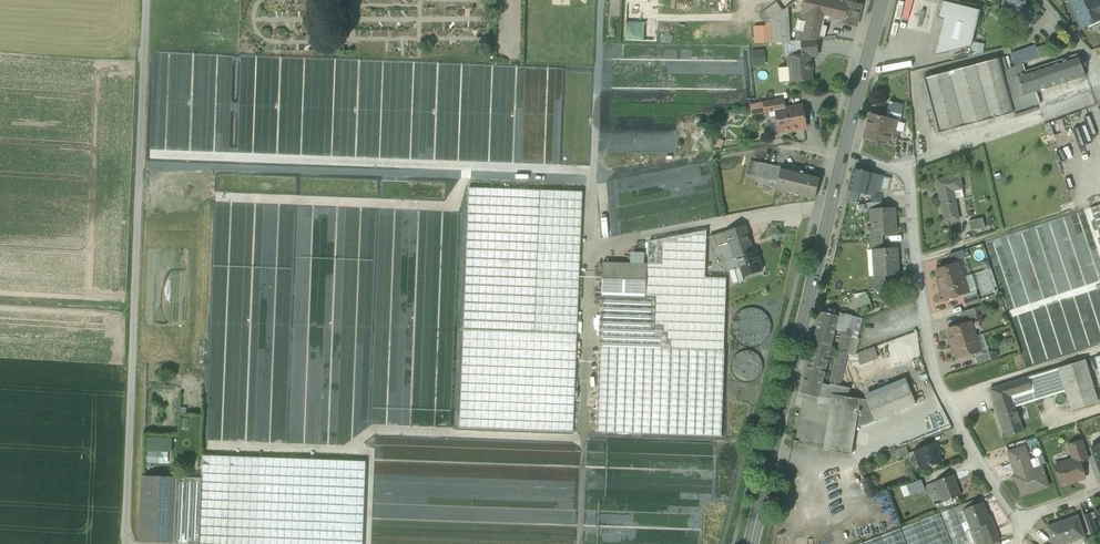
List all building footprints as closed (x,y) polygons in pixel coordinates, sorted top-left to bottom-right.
[(803,14),(827,20),(828,20),(838,22),(843,0),(842,0),(806,0),(803,14)] [(856,4),(843,0),(838,22),(856,27),(862,5),(856,4)] [(895,16),(893,29),(905,31),(910,0),(897,0),(895,16)] [(1009,3),(1015,10),(1024,2),(1027,0),(1006,0),(1009,3)] [(1070,1),(1077,15),(1075,16),(1081,29),(1099,20),(1099,12),(1095,0),(1072,0),(1070,1)] [(980,11),(942,2),(938,18),(944,19),(935,55),(971,47),(980,11)] [(1015,10),(1009,3),(996,15),(1004,24),(1011,18),(1019,28),(1020,28),(1024,33),(1039,19),(1024,2),(1015,10)] [(781,12),(775,3),(759,16),(764,24),(765,25),(770,22),(772,43),(790,42),(785,8),(781,12)] [(826,27),(827,20),(803,14),(796,41),(816,40),(824,39),(827,27),(826,27)] [(764,27),(753,27),(754,43),(772,43),(770,22),(765,25),(764,24),(764,27)] [(796,41),(793,42),(794,57),(809,56),(818,56),(816,40),(796,41)] [(1035,45),(1011,54),(1015,67),(1023,64),(1040,58),(1035,45)] [(764,65),(763,49),(749,50),(750,65),(764,65)] [(1077,55),(1059,61),(1067,82),(1085,76),(1077,55)] [(794,57),(788,58),(789,68),(790,82),(811,80),(809,56),(794,57)] [(998,60),(923,80),(937,133),(1012,113),(1012,114),(1014,113),(1039,105),(1035,92),(1036,92),(1067,82),(1059,61),(1026,72),(1023,64),(1015,67),(1007,70),(1004,58),(998,60)] [(779,83),(790,82),(789,68),(778,68),(779,83)] [(783,100),(763,104),(765,112),(765,113),(775,112),(775,111),(785,109),(783,100)] [(902,105),(889,101),(885,118),(900,122),(902,105)] [(765,112),(763,104),(750,106),(752,114),(765,112)] [(785,109),(775,111),(775,112),(777,122),(781,125),(783,132),(806,128),(803,113),(799,110),(799,106),(785,109)] [(900,122),(885,118),(870,114),(863,138),(894,146),(898,131),(902,132),(904,124),(900,123),(900,122)] [(759,165),(750,162),(747,173),(756,176),(759,165)] [(781,168),(760,163),(759,165),(756,176),(756,177),(778,182),(781,168)] [(820,177),(781,168),(778,182),(776,190),(815,200),(820,177)] [(883,177),(854,170),(849,190),(850,190),(857,192),(867,194),(872,196),(874,191),(880,192),(883,177)] [(959,176),(936,180),(945,223),(959,221),(953,191),(962,189),(959,176)] [(583,192),(468,188),(459,428),(573,432),(583,192)] [(857,192),(850,190),(847,202),(854,203),(857,192)] [(1091,209),(1099,237),(1099,205),(1091,209)] [(882,209),(870,210),(871,221),(872,235),(872,236),(882,236),(896,235),(896,234),(895,234),(894,219),(895,219),(894,208),(882,209)] [(982,219),(968,221),(970,231),(984,229),(982,219)] [(744,227),(739,228),(740,229),(739,229),(742,239),(747,237),(744,227)] [(742,277),(762,271),(756,251),(747,254),(745,248),(749,247),(750,245),(747,237),(742,239),(739,229),(740,229),(739,228),(726,232),(734,259),(737,258),(740,268),(742,277)] [(648,265),(647,265),(645,298),(654,299),(654,327),(663,327),(662,334),(667,334),(666,341),(670,342),(670,349),(724,351),(726,279),(705,278),(706,231),(648,242),(648,265)] [(729,271),(740,268),(737,258),(734,259),(726,232),(709,237),(715,257),(720,256),(725,272),(729,271)] [(883,249),(873,250),(875,276),(875,277),(885,276),(898,275),(897,249),(883,249)] [(963,251),(949,255),(951,262),(965,258),(963,251)] [(631,255),(631,264),(643,264),(644,255),(631,255)] [(631,264),(602,263),(601,296),(645,298),(647,265),(647,264),(643,264),(631,264)] [(958,263),(935,271),(939,282),(937,282),(940,289),(941,289),(945,300),(968,293),(958,263)] [(740,268),(729,271),(733,284),(743,281),(742,277),(740,268)] [(885,276),(875,277),(875,276),(871,277),(872,284),(874,290),(887,286),(885,279),(885,276)] [(976,293),(963,298),(965,305),(979,300),(976,293)] [(867,295),(854,300),(857,306),(870,302),(867,295)] [(645,298),(601,296),(600,326),(654,327),(654,299),(645,298)] [(765,342),(771,328),(765,314),(751,308),(737,314),(731,328),(736,342),(750,348),(765,342)] [(974,309),(960,313),(963,321),(977,317),(974,309)] [(838,316),(820,312),(815,333),(833,337),(835,329),(838,316)] [(852,316),(841,314),(841,317),(838,316),(835,329),(842,331),(841,335),(851,337),(857,338),(858,332),(848,330),(851,317),(852,316)] [(862,319),(851,317),(848,330),(858,332),(862,319)] [(970,322),(947,330),(951,341),(949,341),(952,348),(953,348),(957,359),(980,352),(970,322)] [(654,327),(600,326),(599,346),(670,349),(670,342),(666,341),(667,334),(662,334),(663,327),(654,327)] [(833,337),(815,333),(811,352),(828,357),(833,337)] [(851,337),(841,335),(838,351),(847,353),(851,337)] [(670,349),(599,346),(596,432),(721,436),(724,351),(670,349)] [(873,348),(861,353),(857,354),(859,364),(865,363),(877,358),(873,348)] [(758,378),(763,366),(758,355),(746,350),(735,355),(730,366),(735,378),(747,382),(758,378)] [(847,353),(838,351),(834,367),(843,370),(847,353)] [(828,357),(811,352),(806,372),(824,377),(828,357)] [(988,352),(975,357),(977,365),(991,360),(988,352)] [(1057,369),(1028,377),(1034,400),(1065,391),(1071,411),(1098,403),(1085,360),(1057,369)] [(843,370),(834,367),(830,384),(832,385),(839,387),(843,370)] [(806,372),(805,372),(800,394),(818,398),(819,398),(819,397),(822,384),(824,377),(806,372)] [(1028,377),(1007,384),(1014,406),(1034,400),(1028,377)] [(144,432),(172,433),(179,428),(181,384),(147,383),(144,432)] [(831,386),(822,384),(819,397),(828,399),(831,386)] [(907,384),(866,400),(874,420),(916,404),(907,384)] [(1007,384),(990,389),(997,411),(1014,406),(1007,384)] [(839,387),(832,385),(831,386),(828,399),(831,400),(832,395),(847,398),(847,397),(849,389),(839,387)] [(847,398),(832,395),(831,400),(830,406),(823,450),(851,455),(855,428),(860,399),(847,397),(847,398)] [(828,399),(819,397),(819,398),(818,398),(817,403),(830,406),(831,400),(828,399)] [(866,400),(860,399),(855,428),(874,420),(866,400)] [(1014,406),(997,411),(1006,437),(1023,432),(1014,406)] [(1082,440),(1067,446),(1072,460),(1077,458),(1079,462),(1089,459),(1082,440)] [(936,443),(915,452),(922,470),(941,463),(937,452),(939,451),(936,443)] [(1099,473),(1099,444),(1091,447),(1099,473)] [(906,447),(892,452),(895,459),(909,454),(906,447)] [(1024,447),(1008,453),(1011,462),(1027,456),(1024,447)] [(145,450),(145,461),(167,461),(167,450),(145,450)] [(202,456),(201,479),(176,477),(173,543),(175,543),(256,543),(259,458),(202,456)] [(1027,456),(1011,462),(1018,480),(1015,481),(1020,496),(1047,487),(1045,481),(1046,479),(1045,475),(1043,474),(1041,467),(1032,470),(1027,456)] [(259,458),(256,543),(363,543),(366,462),(259,458)] [(1072,460),(1054,466),(1061,486),(1077,481),(1076,478),(1083,475),(1079,462),(1077,458),(1072,460)] [(952,475),(935,481),(942,502),(959,496),(952,475)] [(176,477),(142,476),(139,542),(173,543),(176,477)] [(921,479),(906,485),(910,494),(925,489),(921,479)] [(982,503),(964,510),(971,530),(979,527),(991,522),(989,516),(987,517),(982,503)] [(940,513),(952,543),(969,543),(957,513),(955,507),(940,513)] [(957,513),(969,543),(986,543),(979,527),(971,530),(964,510),(958,512),(957,513)] [(1095,512),(1091,513),(1093,518),(1097,517),(1099,527),(1099,510),(1095,512)] [(1091,513),(1084,515),(1089,531),(1096,529),(1093,518),(1091,513)] [(899,529),(905,543),(951,543),(939,514),(899,529)] [(1047,527),(1053,543),(1065,543),(1071,542),(1070,538),(1083,534),(1077,517),(1047,527)] [(979,527),(986,543),(991,543),(999,541),(991,522),(979,527)] [(862,543),(905,543),(899,529),(862,543)]
